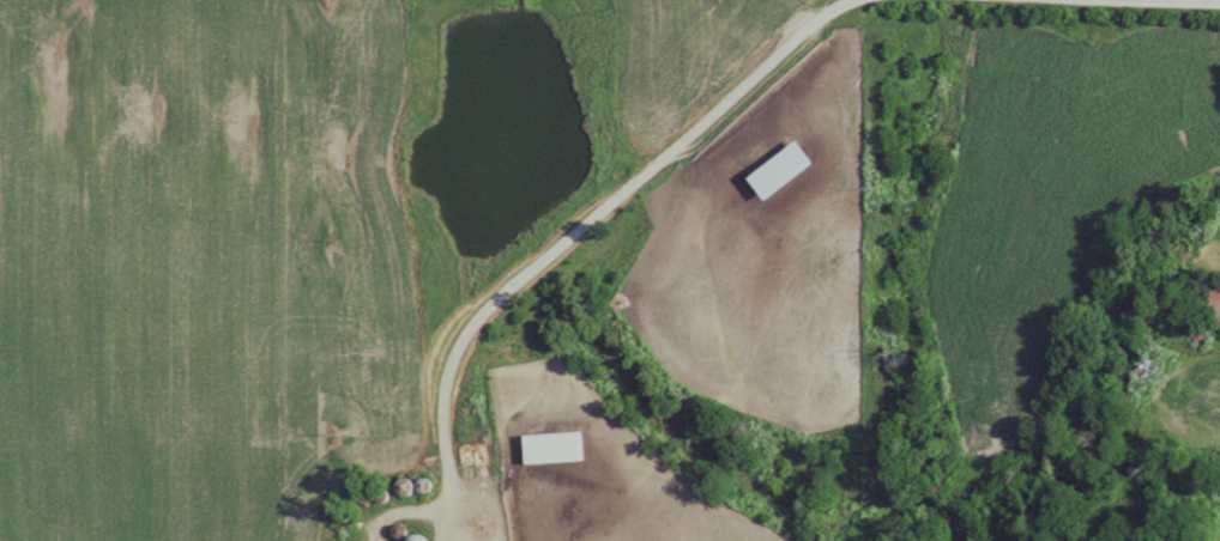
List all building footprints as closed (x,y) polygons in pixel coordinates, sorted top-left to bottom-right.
[(758,200),(809,164),(792,140),(742,176),(758,200)] [(581,460),(580,431),(521,433),(522,462),(581,460)]
